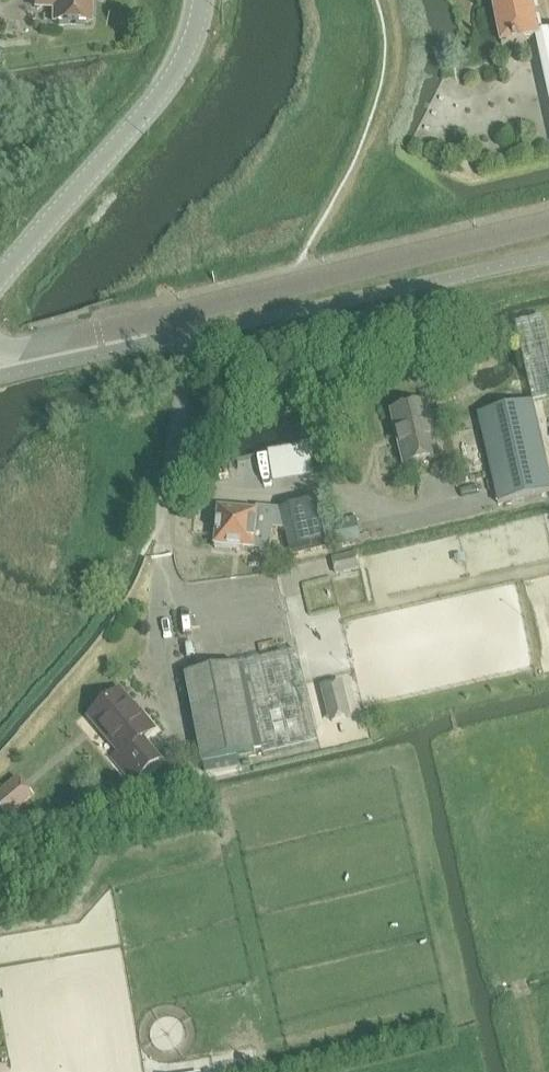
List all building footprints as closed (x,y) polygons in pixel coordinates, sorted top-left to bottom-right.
[(34,9),(52,9),(52,23),(88,24),(88,0),(34,0),(34,9)] [(538,35),(530,0),(492,0),(502,44),(537,37),(548,90),(548,32),(538,35)] [(534,406),(548,403),(548,333),(546,320),(517,327),(533,401),(534,406)] [(548,493),(548,473),(534,406),(533,401),(476,414),(497,505),(548,493)] [(406,467),(439,459),(428,407),(393,415),(406,467)] [(488,469),(482,444),(464,448),(469,473),(488,469)] [(325,500),(281,511),(286,532),(291,554),(335,543),(325,500)] [(220,510),(216,551),(231,552),(231,549),(254,551),(255,547),(260,547),(260,552),(271,553),(273,530),(286,532),(281,511),(257,509),(257,514),(220,510)] [(338,547),(362,542),(357,518),(333,524),(338,547)] [(236,756),(262,751),(263,756),(319,746),(301,655),(245,665),(245,664),(185,676),(202,763),(236,756)] [(352,719),(343,682),(322,687),(332,724),(352,719)] [(132,783),(140,776),(159,760),(142,740),(154,730),(140,713),(137,716),(118,692),(90,716),(119,751),(111,758),(132,783)] [(238,767),(236,756),(202,763),(204,774),(238,767)] [(0,792),(0,814),(4,820),(25,803),(9,784),(0,792)] [(243,1071),(250,1071),(254,1071),(251,1057),(241,1060),(243,1071)]
